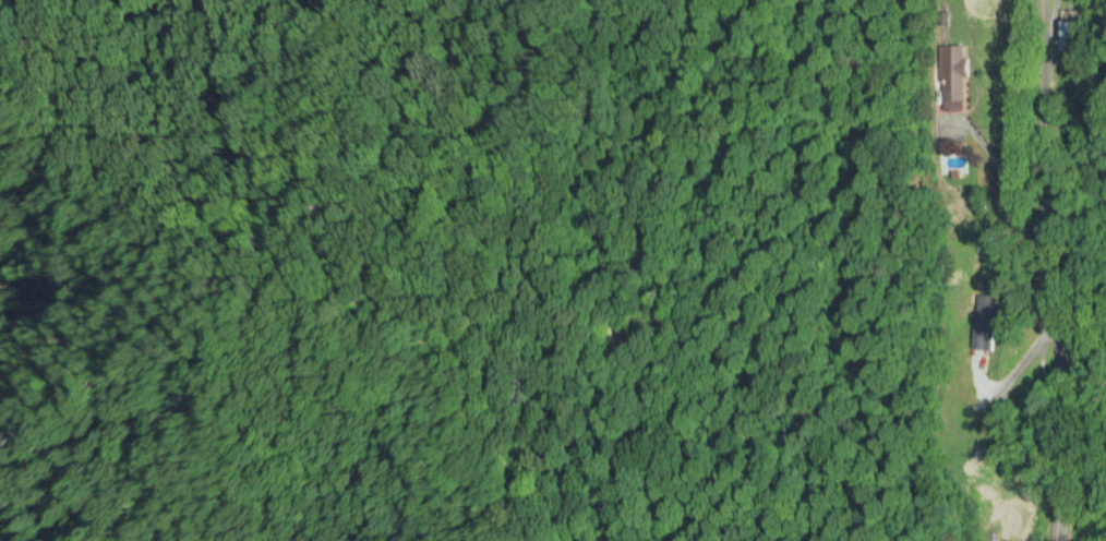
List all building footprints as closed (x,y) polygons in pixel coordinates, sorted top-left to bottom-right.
[(1060,20),(1060,50),(1078,50),(1078,20),(1060,20)] [(939,110),(965,110),(965,46),(939,46),(939,110)] [(1000,297),(977,293),(971,349),(995,352),(1000,297)]
